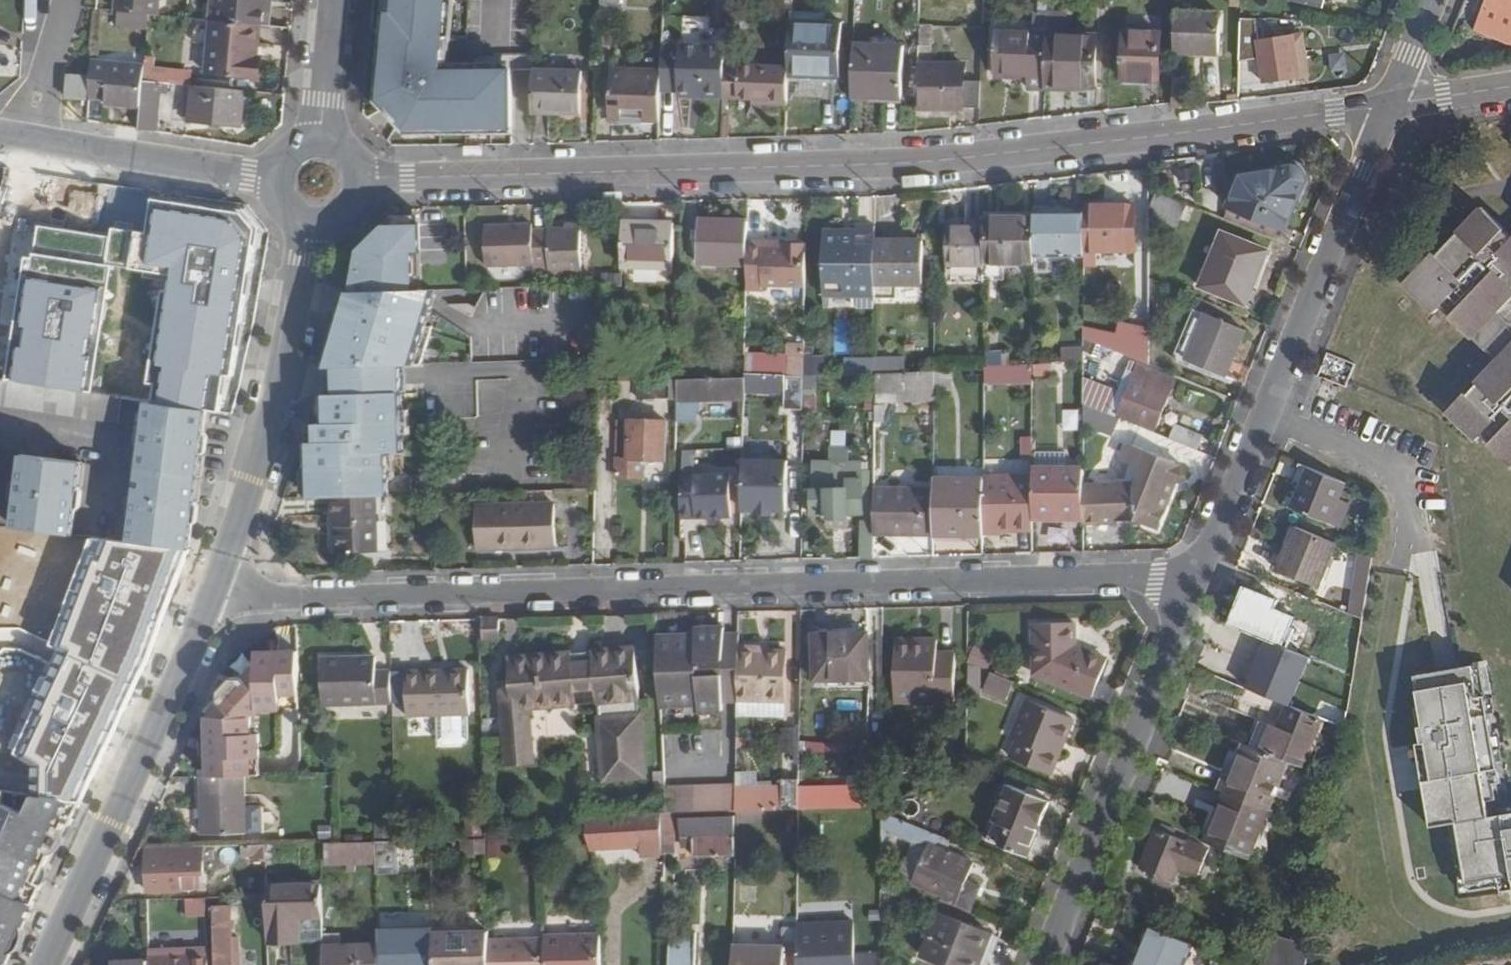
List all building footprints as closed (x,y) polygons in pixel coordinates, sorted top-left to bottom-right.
[(115,11),(118,11),(150,14),(156,15),(158,0),(116,0),(115,11)] [(212,20),(260,26),(268,26),(270,0),(214,0),(212,20)] [(510,78),(510,67),(469,68),(443,69),(445,36),(448,0),(394,0),(393,12),(387,12),(385,39),(385,45),(378,49),(377,65),(383,66),(382,73),(381,86),(380,100),(387,108),(401,123),(408,131),(420,131),(440,130),(440,135),(461,135),(461,130),(511,129),(510,78)] [(601,12),(620,12),(621,0),(601,0),(601,12)] [(790,23),(789,68),(788,76),(839,78),(840,22),(811,21),(811,0),(791,0),(790,23)] [(1113,0),(1101,0),(1100,8),(1112,8),(1113,0)] [(1476,28),(1510,42),(1510,0),(1488,0),(1476,28)] [(933,7),(921,7),(920,25),(932,26),(933,7)] [(1029,78),(1029,89),(1045,89),(1045,85),(1048,11),(1035,10),(1034,33),(997,31),(995,77),(1029,78)] [(150,14),(118,11),(117,28),(149,31),(150,14)] [(1067,12),(1048,11),(1045,85),(1095,87),(1097,36),(1067,36),(1067,12)] [(1221,13),(1176,11),(1174,52),(1220,54),(1221,13)] [(1267,19),(1241,18),(1240,31),(1267,31),(1267,19)] [(208,74),(255,77),(260,26),(212,20),(208,74)] [(932,26),(920,25),(919,46),(932,46),(932,26)] [(1161,61),(1161,32),(1125,31),(1123,81),(1153,82),(1154,61),(1161,61)] [(1304,34),(1294,35),(1300,78),(1311,76),(1304,34)] [(1264,83),(1300,78),(1294,35),(1258,40),(1264,83)] [(904,46),(854,44),(853,92),(871,93),(870,98),(903,99),(904,46)] [(725,65),(726,49),(662,46),(662,71),(661,90),(704,92),(704,97),(724,97),(725,65)] [(156,58),(146,57),(145,67),(144,82),(170,84),(189,86),(192,86),(194,71),(155,67),(156,58)] [(92,62),(91,73),(89,99),(105,99),(105,103),(141,107),(144,82),(145,67),(92,62)] [(966,63),(918,63),(917,108),(981,109),(981,82),(966,81),(966,63)] [(789,68),(725,65),(724,97),(788,101),(788,76),(789,68)] [(612,69),(610,120),(660,122),(661,90),(662,71),(612,69)] [(533,70),(533,79),(532,112),(580,114),(581,72),(533,70)] [(88,77),(68,76),(67,97),(87,99),(88,77)] [(141,107),(139,129),(158,132),(160,116),(161,95),(169,95),(170,84),(144,82),(141,107)] [(189,86),(186,120),(241,126),(245,91),(192,86),(189,86)] [(375,86),(374,102),(383,111),(387,108),(380,100),(381,86),(375,86)] [(871,93),(853,92),(852,101),(870,102),(870,98),(871,93)] [(387,108),(383,111),(396,126),(401,123),(387,108)] [(396,126),(405,136),(420,136),(420,131),(408,131),(401,123),(396,126)] [(1227,208),(1228,209),(1224,220),(1289,246),(1294,231),(1287,228),(1305,184),(1303,173),(1302,171),(1301,170),(1298,168),(1296,168),(1294,167),(1291,168),(1241,174),(1227,208)] [(1188,205),(1151,191),(1151,211),(1181,224),(1188,205)] [(151,385),(148,401),(208,411),(216,412),(221,376),(228,377),(252,230),(236,213),(148,200),(143,234),(110,229),(109,238),(36,227),(31,260),(23,258),(5,379),(90,393),(108,266),(162,274),(146,384),(151,385)] [(1085,205),(1085,216),(1085,252),(1135,252),(1135,205),(1085,205)] [(1505,231),(1506,230),(1482,206),(1471,218),(1458,232),(1451,239),(1437,254),(1434,252),(1421,266),(1403,285),(1420,301),(1435,315),(1443,307),(1452,316),(1451,317),(1474,340),(1475,339),(1496,360),(1475,383),(1477,385),(1469,394),(1466,392),(1446,414),(1476,443),(1483,435),(1491,443),(1489,444),(1510,465),(1510,324),(1500,313),(1510,301),(1510,237),(1505,231)] [(353,292),(423,290),(421,216),(395,217),(360,251),(353,292)] [(1035,216),(1035,218),(1035,257),(1085,257),(1085,252),(1085,216),(1035,216)] [(986,218),(986,225),(986,262),(1035,263),(1035,257),(1035,218),(986,218)] [(700,220),(699,264),(747,265),(748,242),(748,222),(700,220)] [(674,223),(624,222),(623,267),(673,268),(674,223)] [(548,229),(550,274),(561,273),(580,273),(583,272),(581,223),(565,224),(565,228),(548,229)] [(534,272),(549,271),(548,229),(533,230),(533,225),(485,227),(486,267),(534,265),(534,272)] [(947,226),(948,265),(986,266),(986,262),(986,225),(947,226)] [(876,226),(857,226),(857,234),(876,234),(876,226)] [(876,234),(857,234),(843,234),(843,231),(824,231),(824,296),(858,296),(858,300),(875,301),(875,299),(876,284),(876,242),(876,234)] [(1246,302),(1267,252),(1223,234),(1204,286),(1246,302)] [(748,242),(747,265),(747,290),(762,291),(762,286),(806,287),(807,243),(782,243),(782,247),(765,247),(765,242),(748,242)] [(923,242),(876,242),(876,284),(897,284),(923,285),(923,242)] [(580,273),(561,273),(562,282),(580,281),(580,273)] [(620,276),(603,275),(602,287),(620,288),(620,276)] [(897,284),(876,284),(875,299),(897,299),(897,284)] [(353,292),(350,292),(344,311),(430,308),(435,289),(423,290),(353,292)] [(430,308),(344,311),(327,368),(336,367),(403,365),(423,364),(434,327),(424,327),(430,308)] [(1226,375),(1245,332),(1206,314),(1187,358),(1226,375)] [(1150,329),(1119,323),(1114,350),(1138,360),(1149,364),(1150,329)] [(1085,338),(1084,348),(1084,353),(1091,356),(1096,343),(1085,338)] [(805,344),(788,343),(787,377),(804,377),(805,377),(805,376),(805,344)] [(1084,348),(1063,349),(1063,363),(1084,362),(1084,353),(1084,348)] [(1343,388),(1353,364),(1325,353),(1315,376),(1343,388)] [(889,360),(874,359),(874,374),(889,373),(889,360)] [(903,360),(889,360),(889,373),(903,372),(903,360)] [(1149,364),(1138,360),(1118,417),(1122,419),(1155,433),(1176,375),(1149,364)] [(1036,365),(1034,365),(1034,377),(1053,376),(1053,364),(1036,365)] [(319,436),(405,432),(403,365),(336,367),(337,395),(327,395),(327,424),(319,424),(319,436)] [(1034,365),(985,368),(985,384),(1034,384),(1034,377),(1034,365)] [(120,424),(124,398),(90,393),(5,379),(0,378),(0,405),(120,424)] [(745,378),(678,380),(678,402),(745,401),(745,378)] [(768,388),(768,395),(755,394),(755,431),(770,432),(770,421),(790,422),(791,396),(780,396),(780,388),(768,388)] [(208,411),(148,401),(139,470),(199,478),(208,411)] [(1118,417),(1084,403),(1084,425),(1115,437),(1122,419),(1118,417)] [(666,460),(668,421),(629,421),(628,459),(666,460)] [(1175,425),(1170,439),(1197,451),(1203,436),(1175,425)] [(309,443),(311,498),(330,498),(335,498),(377,497),(392,497),(390,453),(406,452),(405,432),(319,436),(319,443),(309,443)] [(1134,485),(1085,485),(1084,522),(1134,521),(1158,530),(1183,466),(1133,445),(1126,460),(1142,467),(1134,485)] [(82,462),(23,454),(20,480),(78,488),(82,462)] [(788,459),(744,458),(743,510),(756,511),(756,514),(773,514),(773,511),(787,511),(788,459)] [(863,514),(862,463),(813,463),(813,510),(828,510),(828,517),(849,517),(849,514),(863,514)] [(1034,469),(1033,476),(1033,518),(1033,532),(1084,532),(1084,522),(1085,485),(1085,468),(1034,469)] [(1291,507),(1329,524),(1345,484),(1306,468),(1291,507)] [(199,478),(139,470),(136,494),(195,502),(199,478)] [(681,519),(732,518),(731,475),(717,475),(716,480),(695,480),(695,475),(681,475),(681,519)] [(984,476),(984,479),(984,532),(1033,533),(1033,532),(1033,518),(1033,476),(984,476)] [(934,479),(934,490),(934,534),(984,535),(984,532),(984,479),(934,479)] [(78,488),(20,480),(14,528),(72,536),(78,488)] [(934,490),(874,489),(874,519),(873,533),(934,534),(934,490)] [(195,502),(136,494),(130,544),(157,547),(188,552),(195,502)] [(377,497),(335,498),(335,527),(336,553),(377,552),(377,497)] [(557,546),(555,504),(476,506),(478,549),(557,546)] [(873,533),(874,519),(860,519),(859,555),(873,555),(873,533)] [(1277,571),(1318,587),(1336,544),(1295,526),(1277,571)] [(82,800),(188,552),(157,547),(130,544),(103,541),(96,563),(90,562),(61,643),(69,649),(22,750),(44,755),(40,795),(82,800)] [(1262,638),(1276,601),(1243,588),(1228,624),(1262,638)] [(1350,634),(1345,650),(1356,654),(1362,619),(1296,593),(1289,610),(1339,631),(1340,630),(1350,634)] [(485,639),(502,639),(501,619),(485,620),(485,639)] [(1076,648),(1075,623),(1035,624),(1035,673),(1093,697),(1108,660),(1076,648)] [(694,638),(659,641),(662,703),(700,702),(701,709),(723,709),(724,638),(725,631),(694,633),(694,638)] [(869,679),(868,634),(815,635),(816,680),(869,679)] [(741,638),(724,638),(723,709),(739,709),(739,705),(741,651),(741,638)] [(1326,687),(1340,654),(1307,640),(1292,673),(1326,687)] [(922,641),(922,645),(899,645),(898,694),(932,694),(932,702),(953,702),(954,653),(939,653),(939,641),(922,641)] [(995,654),(976,646),(969,662),(983,668),(989,670),(995,654)] [(512,687),(503,688),(507,745),(535,743),(533,709),(549,708),(600,705),(601,718),(599,718),(604,783),(648,780),(643,716),(641,716),(640,701),(642,701),(638,648),(594,651),(594,656),(595,663),(575,664),(574,657),(574,653),(510,657),(512,687)] [(761,652),(741,651),(739,705),(785,707),(787,656),(761,656),(761,652)] [(298,694),(298,653),(256,654),(257,670),(245,681),(252,688),(229,712),(222,705),(209,719),(211,778),(246,777),(251,777),(251,759),(258,759),(257,737),(250,737),(250,709),(282,708),(281,693),(298,694)] [(594,656),(574,657),(575,664),(595,663),(594,656)] [(321,659),(323,705),(394,703),(393,671),(376,671),(376,657),(321,659)] [(969,662),(968,662),(968,697),(982,696),(983,668),(969,662)] [(1414,677),(1419,707),(1415,708),(1421,743),(1415,744),(1430,828),(1456,823),(1467,884),(1498,878),(1501,893),(1510,891),(1510,813),(1489,817),(1484,786),(1501,783),(1485,696),(1478,698),(1473,667),(1414,677)] [(470,715),(469,670),(407,672),(409,717),(470,715)] [(984,690),(1007,700),(1015,681),(993,672),(984,690)] [(1051,775),(1073,719),(1029,700),(1013,737),(1019,739),(1012,758),(1051,775)] [(1278,727),(1261,720),(1250,746),(1289,761),(1304,767),(1323,718),(1288,703),(1278,727)] [(535,743),(507,745),(508,766),(537,764),(535,743)] [(1250,746),(1245,743),(1224,792),(1269,809),(1289,761),(1250,746)] [(782,749),(781,776),(797,777),(798,749),(782,749)] [(664,772),(654,772),(655,788),(664,787),(664,772)] [(203,833),(247,833),(246,777),(211,778),(203,778),(203,833)] [(863,785),(800,787),(799,812),(882,810),(882,779),(863,780),(863,785)] [(676,816),(737,814),(738,787),(738,784),(667,785),(668,816),(676,816)] [(782,793),(782,813),(799,812),(800,787),(800,784),(782,784),(782,793)] [(1028,856),(1050,802),(1010,785),(995,822),(1009,828),(1002,845),(1028,856)] [(769,813),(782,813),(782,793),(762,794),(757,787),(738,787),(737,814),(769,813)] [(2,864),(0,868),(0,901),(34,905),(36,902),(39,896),(44,884),(45,882),(39,879),(66,820),(72,823),(81,802),(82,800),(40,795),(0,790),(0,864),(2,864)] [(1269,809),(1224,792),(1205,841),(1249,858),(1269,809)] [(920,828),(882,812),(882,830),(888,833),(914,844),(920,828)] [(769,813),(737,814),(737,826),(769,825),(769,813)] [(466,839),(486,839),(485,814),(465,815),(466,839)] [(641,816),(589,818),(587,835),(591,853),(642,851),(643,861),(660,862),(660,854),(661,815),(641,816)] [(668,816),(661,815),(660,854),(675,854),(676,816),(668,816)] [(694,857),(734,855),(733,817),(681,818),(681,838),(694,837),(694,857)] [(393,821),(375,821),(375,839),(393,838),(393,821)] [(941,836),(920,828),(914,844),(921,847),(928,850),(930,845),(937,847),(941,836)] [(1199,875),(1209,848),(1156,828),(1140,868),(1173,881),(1180,867),(1199,875)] [(509,838),(488,839),(489,857),(509,857),(509,838)] [(466,839),(462,839),(462,855),(486,854),(486,839),(466,839)] [(321,843),(322,866),(347,865),(348,872),(357,872),(357,865),(375,865),(375,842),(321,843)] [(266,845),(242,846),(243,857),(254,857),(254,862),(266,862),(266,845)] [(975,863),(930,845),(928,850),(924,860),(914,883),(945,896),(943,901),(957,906),(971,912),(981,887),(968,881),(975,863)] [(196,868),(202,868),(201,846),(179,847),(178,852),(147,853),(149,892),(183,891),(183,869),(196,868)] [(900,878),(914,883),(924,860),(928,850),(921,847),(910,853),(900,878)] [(183,869),(183,891),(196,891),(196,868),(183,869)] [(909,886),(882,874),(882,892),(903,898),(909,886)] [(267,886),(267,897),(269,942),(324,941),(324,934),(322,884),(267,886)] [(207,899),(187,900),(187,917),(207,916),(207,899)] [(34,905),(0,901),(0,964),(7,964),(34,905)] [(239,937),(232,937),(232,907),(217,907),(218,964),(240,964),(239,937)] [(992,934),(940,914),(924,957),(946,964),(979,964),(992,934)] [(851,920),(797,921),(798,929),(798,964),(852,964),(851,920)] [(1147,926),(1141,942),(1145,945),(1138,964),(1184,964),(1192,943),(1147,926)] [(1276,936),(1264,964),(1305,964),(1311,930),(1297,926),(1292,941),(1276,936)] [(798,929),(785,929),(785,947),(784,964),(798,964),(798,929)] [(433,932),(434,964),(489,964),(488,936),(488,931),(433,932)] [(671,932),(670,964),(696,964),(698,933),(671,932)] [(324,941),(325,964),(380,964),(379,945),(342,947),(341,933),(324,934),(324,941)] [(488,936),(489,964),(545,964),(544,938),(544,935),(488,936)] [(544,938),(545,964),(602,964),(601,937),(544,938)] [(1141,942),(1132,964),(1138,964),(1145,945),(1141,942)] [(734,945),(734,964),(784,964),(785,947),(734,945)] [(172,960),(209,959),(209,947),(149,950),(149,961),(161,961),(161,954),(172,954),(172,960)] [(149,961),(149,964),(210,964),(209,959),(172,960),(172,954),(161,954),(161,961),(149,961)]
